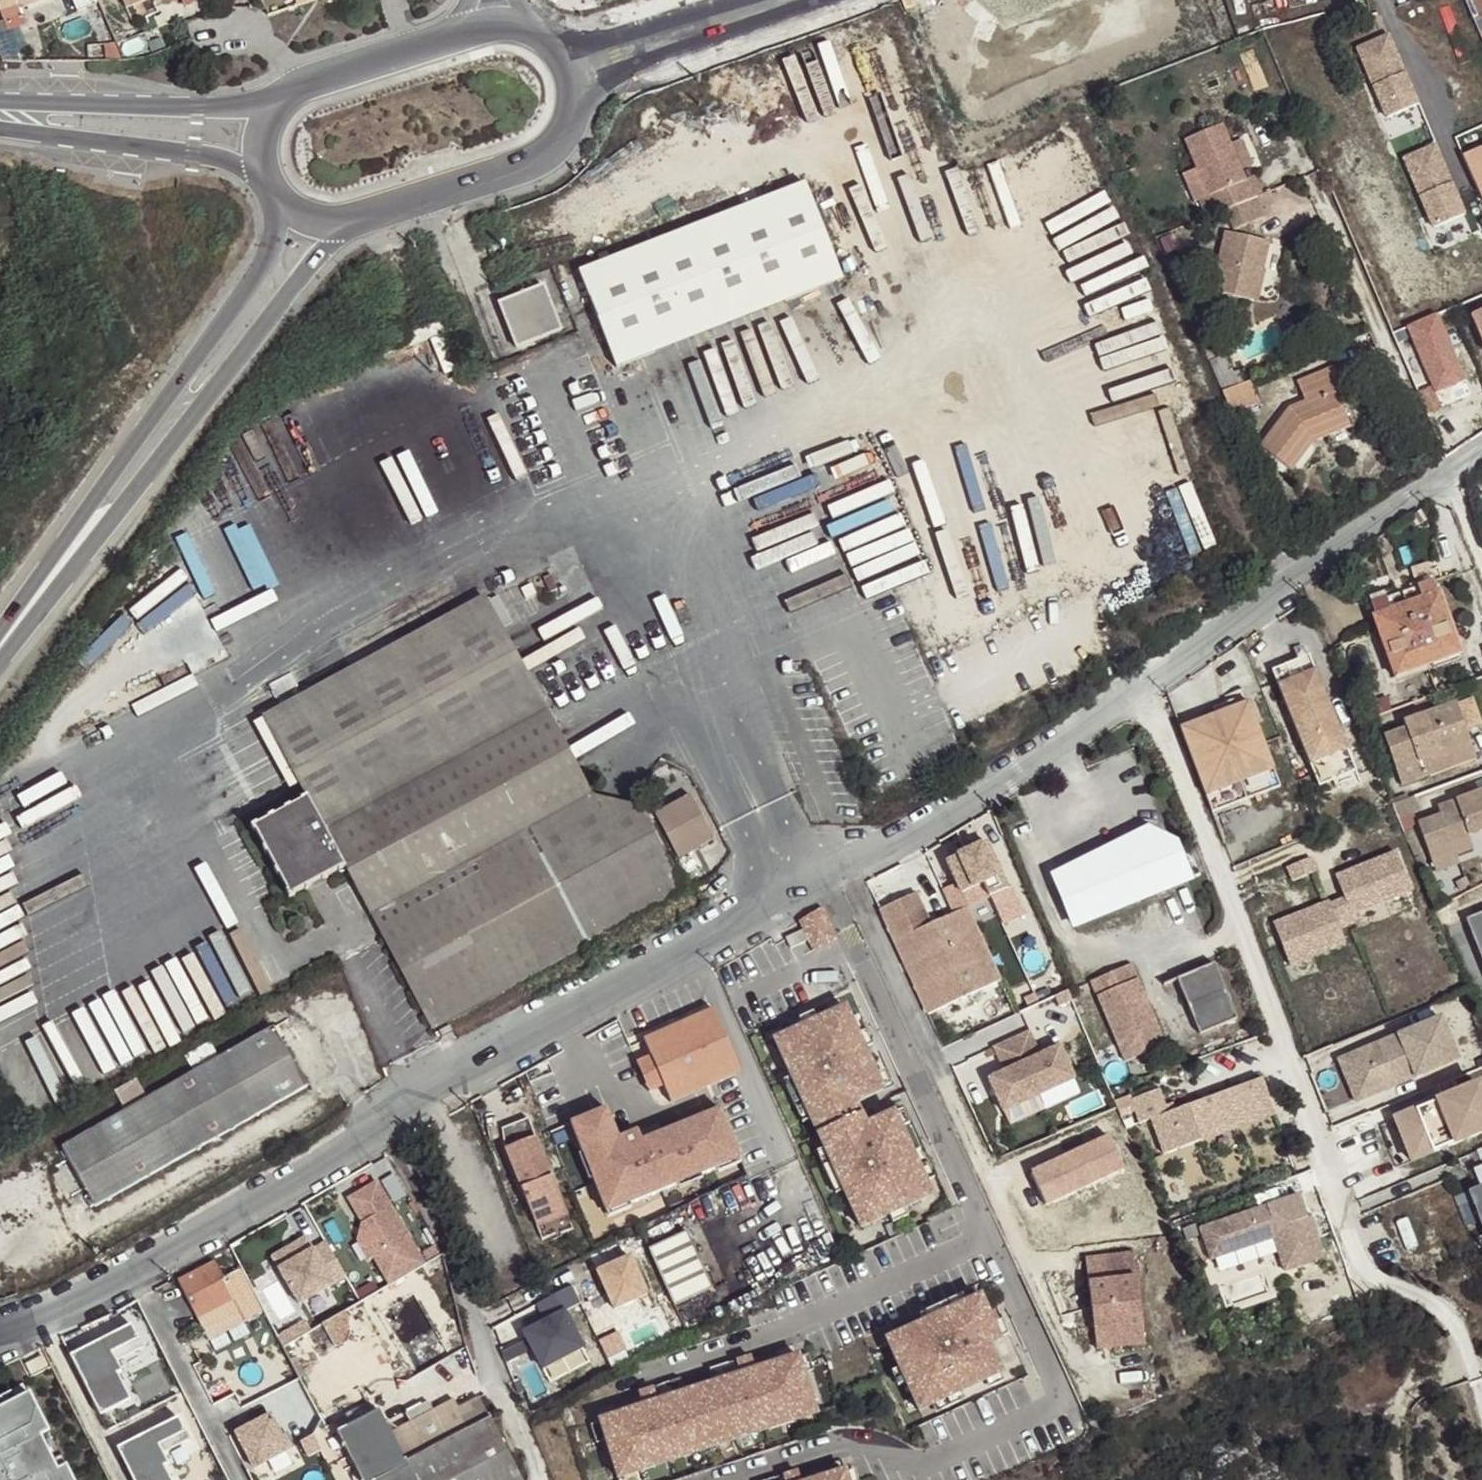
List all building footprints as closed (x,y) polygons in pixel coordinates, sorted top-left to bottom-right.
[(6,20),(23,14),(21,8),(39,0),(0,0),(0,7),(6,20)] [(126,8),(147,0),(123,0),(126,8)] [(1360,47),(1390,120),(1426,105),(1396,32),(1360,47)] [(1207,217),(1225,210),(1258,197),(1262,195),(1254,176),(1244,180),(1242,174),(1228,140),(1222,125),(1186,139),(1209,195),(1199,199),(1207,217)] [(1242,135),(1228,140),(1242,174),(1256,168),(1242,135)] [(1406,158),(1438,228),(1473,213),(1441,142),(1406,158)] [(1463,156),(1481,199),(1481,148),(1463,156)] [(804,184),(580,272),(617,367),(841,280),(804,184)] [(1258,197),(1225,210),(1234,229),(1265,217),(1258,197)] [(1269,243),(1225,232),(1211,290),(1249,300),(1257,270),(1262,271),(1269,243)] [(1166,255),(1180,249),(1173,233),(1160,239),(1166,255)] [(1257,270),(1249,300),(1257,302),(1265,271),(1262,271),(1257,270)] [(516,348),(561,331),(543,286),(499,303),(516,348)] [(1436,393),(1472,381),(1447,312),(1411,324),(1436,393)] [(1214,346),(1204,350),(1209,361),(1219,357),(1214,346)] [(1209,362),(1222,393),(1243,384),(1237,372),(1233,374),(1225,356),(1209,362)] [(1290,470),(1312,441),(1349,425),(1335,392),(1342,389),(1334,368),(1297,383),(1305,403),(1289,409),(1261,447),(1290,470)] [(1243,384),(1222,393),(1231,414),(1259,402),(1251,381),(1243,384)] [(1452,406),(1445,386),(1426,393),(1432,413),(1452,406)] [(1433,581),(1368,605),(1373,618),(1437,594),(1433,581)] [(1437,594),(1373,618),(1395,676),(1459,653),(1437,594)] [(306,799),(313,812),(343,867),(371,916),(590,795),(486,598),(263,716),(306,799)] [(1273,671),(1320,787),(1357,772),(1310,656),(1273,671)] [(1181,729),(1213,813),(1281,787),(1249,703),(1181,729)] [(1403,722),(1405,728),(1384,736),(1402,785),(1424,777),(1418,762),(1470,743),(1455,703),(1403,722)] [(1475,758),(1470,743),(1418,762),(1424,777),(1475,758)] [(1418,823),(1435,871),(1459,862),(1456,855),(1472,849),(1468,836),(1481,831),(1481,791),(1438,806),(1440,815),(1418,823)] [(1391,803),(1392,804),(1408,798),(1406,793),(1390,799),(1391,803)] [(371,916),(433,1030),(590,943),(588,941),(685,888),(640,806),(590,795),(371,916)] [(713,840),(689,795),(656,814),(679,858),(713,840)] [(1408,798),(1392,804),(1395,811),(1398,819),(1419,811),(1413,796),(1408,798)] [(290,896),(343,867),(313,812),(306,799),(253,828),(290,896)] [(1145,831),(1126,847),(1130,855),(1159,844),(1145,831)] [(1077,927),(1188,881),(1176,851),(1171,845),(1165,842),(1159,844),(1130,855),(1126,847),(1056,876),(1077,927)] [(1340,895),(1326,901),(1339,933),(1412,908),(1392,859),(1332,880),(1340,895)] [(916,893),(880,910),(928,1014),(1001,981),(967,908),(931,925),(916,893)] [(1326,901),(1268,924),(1291,975),(1348,953),(1339,933),(1326,901)] [(805,935),(808,940),(817,936),(820,942),(835,935),(821,905),(805,912),(809,920),(800,924),(801,926),(805,935)] [(797,917),(800,924),(809,920),(805,912),(797,917)] [(1481,957),(1481,916),(1468,922),(1481,957)] [(805,935),(801,926),(784,934),(789,943),(805,935)] [(817,936),(808,940),(811,947),(820,942),(817,936)] [(1138,979),(1131,964),(1127,966),(1133,981),(1138,979)] [(1236,1019),(1214,964),(1178,979),(1200,1033),(1236,1019)] [(1133,981),(1127,966),(1094,980),(1100,994),(1096,996),(1119,1048),(1130,1044),(1134,1052),(1164,1039),(1153,1015),(1145,1019),(1141,1009),(1149,1006),(1138,979),(1133,981)] [(1100,994),(1094,980),(1090,982),(1096,996),(1100,994)] [(1153,1015),(1149,1006),(1141,1009),(1145,1019),(1153,1015)] [(845,1007),(775,1040),(862,1227),(932,1195),(894,1113),(866,1125),(855,1103),(883,1090),(845,1007)] [(741,1072),(714,1009),(643,1040),(651,1056),(664,1086),(670,1102),(741,1072)] [(1457,1062),(1440,1019),(1337,1061),(1354,1103),(1457,1062)] [(440,1030),(443,1036),(453,1031),(450,1025),(440,1030)] [(285,1049),(273,1027),(171,1085),(203,1145),(307,1086),(285,1049)] [(1029,1030),(1011,1040),(1045,1107),(1077,1091),(1058,1049),(1038,1052),(1029,1030)] [(1166,1044),(1164,1039),(1134,1052),(1130,1044),(1119,1048),(1125,1062),(1166,1044)] [(1005,1074),(985,1082),(1003,1124),(1045,1107),(1011,1040),(995,1046),(1005,1074)] [(650,1092),(664,1086),(651,1056),(637,1062),(650,1092)] [(1163,1090),(1127,1104),(1137,1127),(1148,1121),(1165,1162),(1275,1124),(1260,1080),(1168,1110),(1163,1090)] [(171,1085),(62,1147),(84,1185),(96,1206),(203,1145),(171,1085)] [(1481,1133),(1481,1098),(1477,1085),(1393,1120),(1410,1162),(1481,1133)] [(606,1108),(571,1122),(603,1206),(625,1198),(627,1203),(673,1185),(672,1181),(694,1172),(696,1177),(718,1168),(716,1164),(738,1155),(720,1110),(696,1119),(699,1124),(643,1146),(641,1140),(637,1130),(618,1137),(606,1108)] [(542,1238),(572,1226),(527,1116),(501,1127),(505,1149),(542,1238)] [(1119,1133),(1039,1170),(1056,1207),(1135,1170),(1119,1133)] [(1465,1155),(1481,1197),(1481,1149),(1465,1155)] [(399,1173),(386,1179),(395,1200),(408,1195),(399,1173)] [(370,1258),(374,1256),(391,1285),(424,1265),(377,1183),(349,1199),(358,1213),(365,1215),(358,1239),(370,1258)] [(1458,1197),(1471,1224),(1481,1219),(1481,1210),(1473,1190),(1458,1197)] [(1301,1196),(1191,1234),(1197,1257),(1267,1233),(1282,1277),(1323,1261),(1301,1196)] [(418,1234),(430,1258),(442,1252),(430,1228),(418,1234)] [(687,1232),(649,1250),(675,1305),(712,1288),(687,1232)] [(306,1237),(272,1256),(299,1304),(347,1277),(326,1242),(313,1249),(306,1237)] [(1097,1349),(1145,1343),(1134,1254),(1086,1259),(1097,1349)] [(633,1260),(600,1274),(617,1312),(650,1297),(633,1260)] [(215,1263),(179,1281),(199,1318),(233,1299),(223,1279),(215,1263)] [(223,1279),(233,1299),(251,1290),(240,1270),(223,1279)] [(980,1297),(887,1341),(920,1411),(1002,1373),(989,1346),(989,1345),(982,1348),(976,1334),(993,1326),(980,1297)] [(340,1313),(322,1324),(336,1347),(341,1344),(348,1328),(340,1313)] [(567,1314),(526,1334),(543,1369),(584,1349),(567,1314)] [(92,1357),(75,1365),(107,1430),(117,1425),(110,1410),(130,1400),(117,1373),(121,1371),(116,1360),(143,1347),(132,1326),(88,1348),(92,1357)] [(1000,1340),(993,1326),(976,1334),(982,1348),(989,1345),(989,1346),(1000,1340)] [(341,1344),(336,1347),(345,1363),(351,1360),(341,1344)] [(71,1356),(75,1365),(92,1357),(88,1348),(71,1356)] [(42,1355),(25,1364),(30,1373),(47,1364),(42,1355)] [(642,1407),(598,1421),(617,1478),(817,1414),(799,1356),(755,1370),(752,1359),(737,1363),(736,1361),(708,1370),(713,1384),(684,1393),(680,1379),(652,1388),(653,1390),(638,1395),(642,1407)] [(351,1360),(345,1363),(355,1379),(360,1376),(351,1360)] [(28,1393),(22,1381),(0,1392),(0,1407),(28,1393)] [(28,1393),(0,1407),(0,1479),(72,1479),(28,1393)] [(480,1397),(460,1406),(457,1398),(434,1409),(429,1399),(384,1422),(378,1411),(338,1431),(363,1479),(522,1479),(480,1397)] [(270,1415),(235,1433),(253,1468),(289,1450),(270,1415)] [(121,1457),(132,1479),(169,1479),(162,1466),(167,1464),(161,1453),(188,1439),(178,1419),(133,1441),(137,1449),(121,1457)] [(116,1449),(121,1457),(137,1449),(133,1441),(116,1449)] [(845,1472),(819,1479),(848,1479),(845,1472)]
